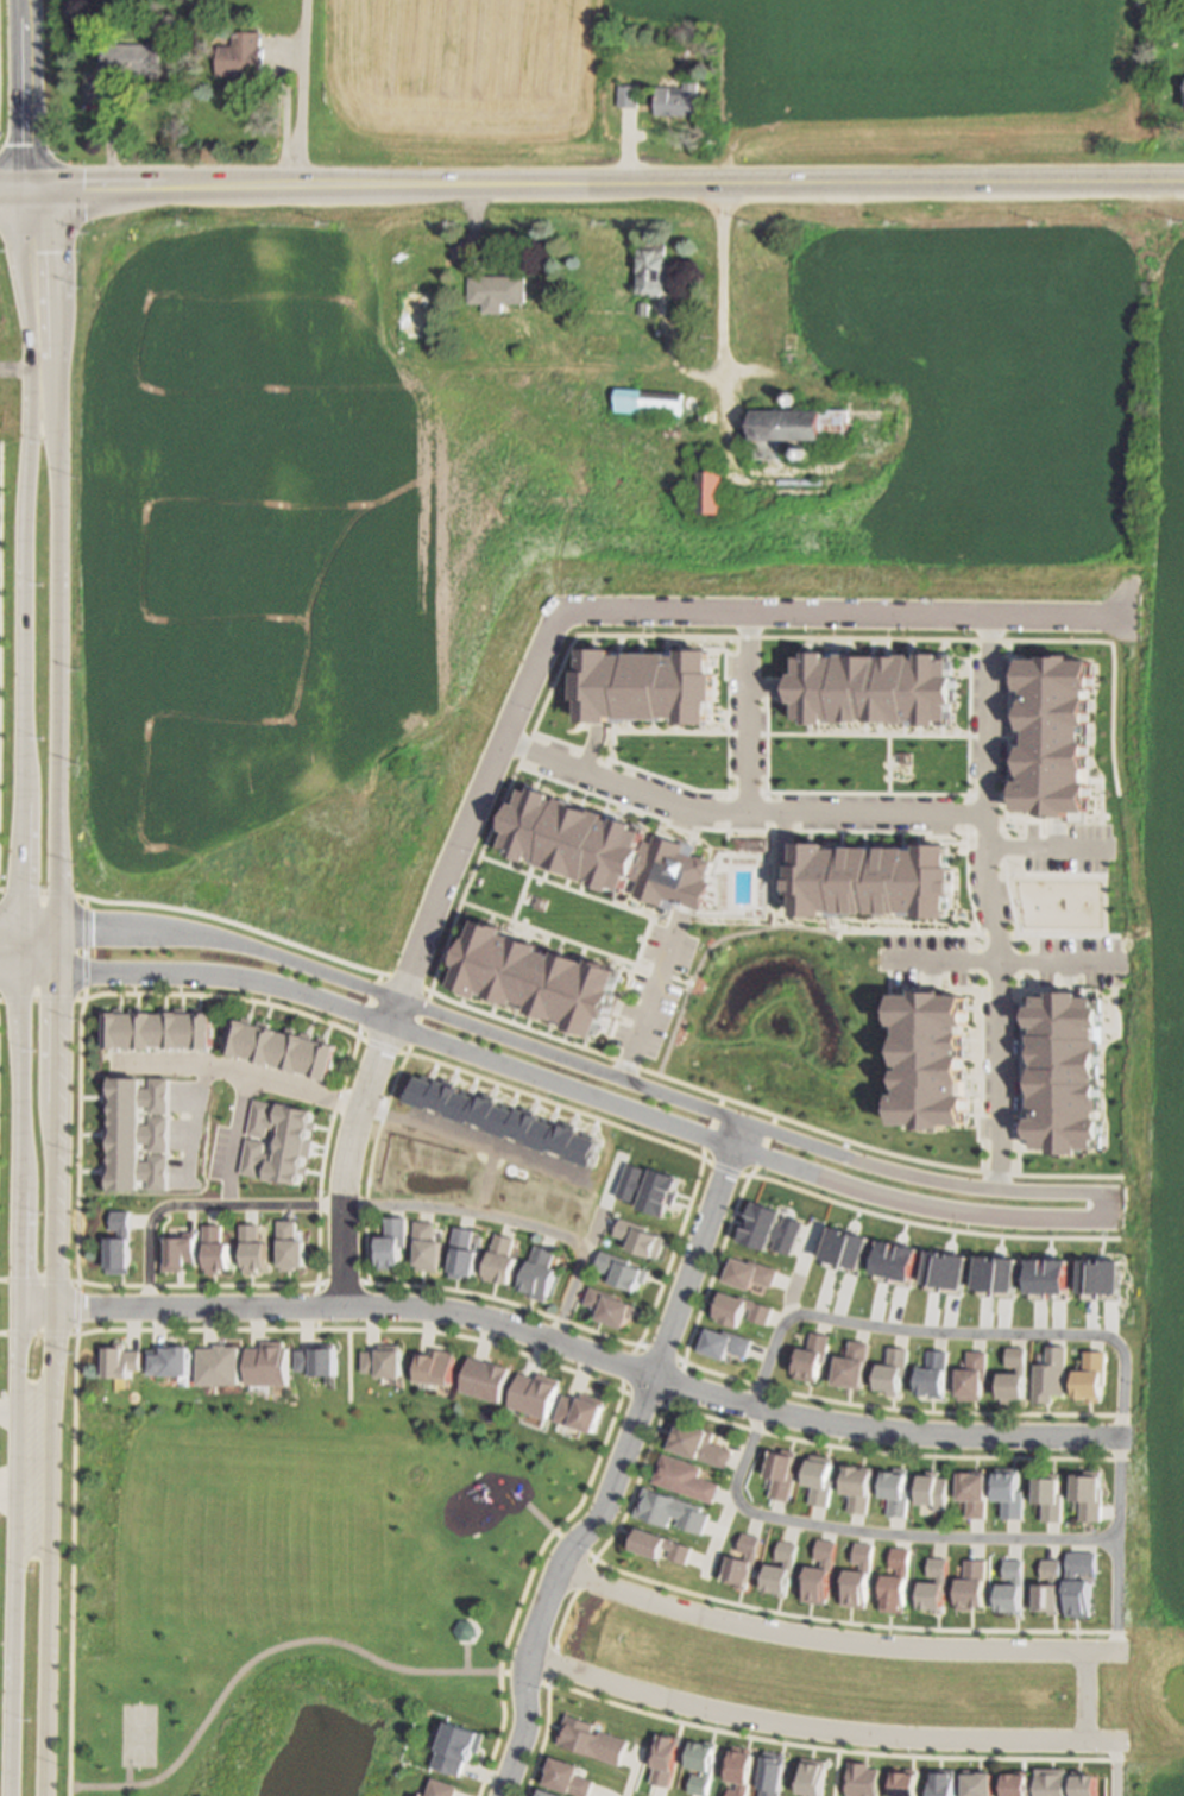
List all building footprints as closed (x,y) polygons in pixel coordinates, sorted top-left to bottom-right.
[(221,77),(221,48),(237,48),(237,33),(264,33),(264,48),(265,48),(265,77),(221,77)] [(106,44),(105,77),(162,77),(163,44),(106,44)] [(659,84),(685,87),(685,80),(700,81),(698,116),(656,114),(659,84)] [(640,83),(638,106),(619,106),(621,82),(640,83)] [(669,297),(669,244),(641,244),(641,297),(669,297)] [(471,303),(484,303),(484,315),(506,315),(506,303),(530,303),(530,278),(471,277),(471,303)] [(401,339),(433,339),(433,294),(401,294),(401,339)] [(685,417),(686,392),(617,390),(617,415),(685,417)] [(852,411),(754,412),(755,423),(742,423),(742,446),(754,446),(754,462),(790,462),(790,444),(852,443),(852,411)] [(727,515),(727,472),(702,472),(702,515),(727,515)] [(794,651),(949,654),(950,733),(792,730),(794,651)] [(582,653),(585,727),(680,727),(713,729),(714,653),(582,653)] [(1019,662),(1092,664),(1089,818),(1018,817),(1019,662)] [(536,794),(534,799),(525,795),(521,809),(519,812),(515,811),(505,837),(510,838),(504,853),(514,857),(512,863),(531,869),(533,864),(543,868),(542,871),(590,888),(591,886),(597,887),(596,893),(615,899),(617,895),(626,897),(631,882),(642,886),(637,900),(666,909),(669,902),(704,914),(713,886),(706,883),(714,865),(684,856),(686,847),(659,837),(655,845),(647,843),(647,838),(638,836),(638,832),(621,825),(618,827),(609,824),(609,821),(536,794)] [(793,837),(793,906),(965,908),(966,838),(793,837)] [(479,927),(506,935),(506,940),(544,952),(543,957),(558,962),(558,958),(591,970),(592,966),(623,977),(610,1027),(604,1025),(597,1044),(568,1035),(571,1029),(560,1026),(559,1027),(533,1017),(534,1014),(519,1009),(517,1013),(490,1003),(491,1000),(480,997),(480,1001),(455,991),(461,973),(458,971),(468,945),(472,945),(479,927)] [(1031,1001),(1100,1002),(1096,1155),(1024,1154),(1031,1001)] [(890,1004),(962,1004),(962,1133),(889,1133),(890,1004)] [(107,1014),(107,1048),(218,1048),(219,1015),(207,1014),(207,1010),(197,1010),(197,1014),(191,1014),(191,1010),(180,1010),(180,1014),(172,1014),(172,1009),(163,1009),(163,1014),(146,1014),(146,1010),(134,1010),(134,1014),(127,1014),(127,1010),(118,1010),(118,1014),(107,1014)] [(238,1020),(229,1054),(335,1079),(342,1046),(334,1044),(335,1040),(326,1038),(325,1041),(320,1040),(321,1036),(308,1034),(307,1036),(301,1035),(302,1032),(291,1029),(291,1033),(275,1029),(276,1026),(263,1022),(263,1026),(258,1025),(258,1021),(248,1019),(247,1022),(238,1020)] [(112,1077),(111,1187),(136,1187),(137,1179),(149,1179),(149,1187),(165,1189),(165,1155),(149,1154),(149,1160),(137,1160),(137,1141),(150,1141),(149,1148),(165,1149),(168,1117),(150,1116),(150,1124),(137,1123),(137,1104),(150,1104),(151,1109),(168,1111),(168,1079),(151,1078),(150,1086),(137,1086),(137,1078),(112,1077)] [(252,1097),(271,1101),(269,1110),(276,1111),(277,1101),(313,1108),(298,1181),(265,1176),(266,1166),(259,1164),(258,1174),(239,1172),(245,1136),(263,1140),(262,1151),(275,1152),(278,1128),(267,1126),(265,1136),(246,1132),(252,1097)] [(630,1160),(647,1167),(644,1176),(649,1177),(655,1165),(681,1174),(667,1214),(641,1204),(644,1193),(638,1192),(635,1201),(618,1193),(630,1160)] [(755,1198),(750,1210),(748,1210),(742,1227),(744,1228),(741,1237),(767,1247),(768,1246),(791,1253),(802,1220),(781,1211),(782,1208),(755,1198)] [(130,1212),(112,1212),(112,1233),(120,1231),(120,1240),(108,1240),(108,1275),(131,1275),(130,1212)] [(622,1217),(616,1234),(631,1240),(629,1248),(641,1252),(653,1255),(659,1256),(665,1235),(662,1233),(643,1227),(644,1224),(622,1217)] [(388,1218),(409,1218),(409,1246),(405,1244),(405,1272),(378,1269),(378,1236),(386,1236),(388,1218)] [(279,1222),(300,1223),(298,1242),(306,1242),(306,1269),(295,1269),(295,1272),(282,1272),(282,1268),(281,1268),(281,1252),(278,1252),(279,1222)] [(418,1222),(440,1224),(441,1240),(447,1240),(445,1272),(418,1269),(420,1252),(416,1250),(418,1222)] [(203,1227),(223,1227),(223,1244),(229,1244),(229,1271),(220,1271),(220,1275),(207,1275),(207,1255),(203,1255),(203,1227)] [(240,1227),(260,1227),(260,1243),(269,1243),(269,1271),(258,1271),(258,1274),(245,1274),(245,1254),(241,1254),(240,1227)] [(459,1228),(485,1236),(480,1278),(454,1272),(459,1228)] [(169,1240),(169,1259),(163,1259),(163,1273),(184,1273),(184,1268),(188,1268),(188,1266),(197,1266),(197,1234),(184,1234),(184,1240),(169,1240)] [(500,1234),(525,1240),(518,1254),(525,1256),(516,1286),(487,1278),(500,1234)] [(558,1252),(552,1266),(561,1271),(552,1304),(523,1293),(539,1246),(558,1252)] [(603,1249),(596,1267),(615,1274),(612,1280),(637,1290),(640,1281),(643,1283),(649,1269),(626,1260),(628,1258),(603,1249)] [(928,1250),(964,1256),(959,1294),(924,1288),(928,1250)] [(977,1252),(975,1285),(1014,1287),(1016,1254),(977,1252)] [(733,1255),(758,1262),(776,1268),(770,1286),(754,1280),(751,1287),(725,1278),(728,1269),(725,1268),(730,1255),(733,1255)] [(1028,1255),(1028,1288),(1065,1290),(1068,1255),(1028,1255)] [(1081,1255),(1079,1288),(1120,1290),(1120,1256),(1081,1255)] [(594,1288),(587,1307),(605,1313),(602,1322),(628,1330),(631,1319),(635,1321),(638,1310),(635,1307),(636,1306),(621,1300),(622,1298),(594,1288)] [(770,1306),(764,1323),(742,1315),(737,1324),(719,1319),(720,1316),(717,1313),(716,1316),(710,1312),(714,1299),(717,1300),(722,1288),(770,1306)] [(704,1326),(697,1346),(725,1357),(728,1350),(745,1356),(750,1338),(735,1332),(733,1334),(708,1325),(707,1328),(704,1326)] [(811,1330),(829,1335),(823,1362),(819,1361),(815,1380),(794,1376),(794,1372),(794,1370),(799,1346),(807,1347),(811,1330)] [(849,1338),(846,1355),(837,1353),(833,1382),(845,1384),(844,1386),(861,1388),(861,1385),(862,1385),(867,1357),(865,1357),(868,1341),(849,1338)] [(246,1349),(246,1385),(289,1384),(286,1341),(263,1342),(263,1348),(246,1349)] [(296,1350),(296,1373),(336,1374),(335,1344),(314,1342),(314,1351),(296,1350)] [(147,1348),(147,1375),(194,1376),(194,1344),(166,1343),(166,1350),(147,1348)] [(360,1349),(360,1373),(380,1374),(380,1380),(404,1380),(405,1344),(380,1344),(379,1349),(360,1349)] [(888,1344),(907,1347),(905,1375),(900,1375),(899,1389),(898,1388),(896,1394),(886,1393),(887,1388),(875,1387),(877,1361),(887,1362),(888,1344)] [(1046,1344),(1065,1344),(1064,1393),(1052,1393),(1052,1401),(1033,1401),(1034,1362),(1045,1361),(1046,1344)] [(240,1348),(241,1386),(197,1386),(196,1346),(240,1348)] [(1007,1346),(1025,1346),(1025,1395),(1012,1395),(1012,1400),(1002,1400),(1002,1395),(1000,1394),(1000,1370),(1008,1370),(1008,1365),(1007,1365),(1007,1346)] [(105,1347),(105,1379),(131,1379),(133,1370),(143,1369),(143,1348),(105,1347)] [(927,1348),(926,1365),(918,1365),(917,1392),(928,1392),(928,1395),(943,1397),(946,1349),(927,1348)] [(458,1353),(455,1386),(416,1380),(417,1353),(437,1356),(436,1349),(458,1353)] [(966,1349),(985,1350),(985,1379),(982,1379),(982,1393),(981,1393),(981,1399),(959,1398),(959,1393),(957,1392),(958,1367),(966,1367),(966,1349)] [(1083,1349),(1104,1350),(1104,1382),(1102,1382),(1102,1394),(1101,1394),(1101,1399),(1085,1399),(1085,1397),(1075,1397),(1075,1368),(1083,1368),(1083,1349)] [(473,1357),(465,1389),(505,1403),(515,1369),(473,1357)] [(527,1373),(515,1409),(550,1420),(566,1381),(542,1372),(540,1376),(527,1373)] [(567,1393),(558,1422),(597,1435),(607,1401),(584,1391),(580,1398),(567,1393)] [(666,1444),(725,1467),(732,1449),(711,1441),(713,1431),(676,1417),(666,1444)] [(773,1448),(795,1454),(791,1475),(794,1476),(789,1500),(772,1495),(775,1476),(766,1474),(773,1448)] [(654,1480),(713,1501),(720,1482),(698,1474),(701,1466),(665,1451),(654,1480)] [(811,1452),(833,1457),(830,1476),(833,1477),(829,1506),(811,1502),(813,1485),(806,1482),(811,1452)] [(873,1468),(846,1464),(844,1491),(852,1493),(850,1511),(869,1513),(873,1468)] [(1025,1517),(1026,1488),(1020,1488),(1021,1467),(997,1467),(997,1470),(996,1470),(996,1498),(1004,1499),(1006,1517),(1025,1517)] [(908,1515),(889,1514),(890,1495),(882,1494),(884,1468),(908,1470),(907,1488),(911,1488),(908,1515)] [(989,1472),(988,1517),(969,1517),(969,1499),(961,1498),(961,1472),(989,1472)] [(1104,1519),(1104,1487),(1102,1486),(1103,1473),(1076,1472),(1075,1498),(1084,1499),(1084,1519),(1104,1519)] [(921,1473),(920,1501),(930,1502),(928,1508),(949,1508),(949,1476),(939,1476),(940,1474),(921,1473)] [(1064,1520),(1064,1501),(1062,1501),(1062,1474),(1037,1474),(1038,1500),(1045,1501),(1046,1520),(1064,1520)] [(645,1485),(636,1513),(670,1525),(674,1514),(680,1517),(679,1523),(705,1532),(712,1512),(703,1508),(704,1505),(645,1485)] [(636,1525),(629,1544),(662,1556),(665,1549),(673,1552),(672,1556),(689,1563),(695,1546),(636,1525)] [(744,1531),(763,1536),(755,1576),(752,1575),(750,1588),(739,1586),(741,1581),(726,1580),(733,1554),(745,1556),(748,1551),(741,1549),(744,1531)] [(806,1599),(829,1603),(838,1540),(821,1538),(818,1557),(825,1558),(824,1565),(812,1563),(806,1599)] [(768,1587),(780,1590),(779,1594),(789,1595),(792,1575),(794,1576),(800,1543),(783,1539),(780,1558),(788,1559),(787,1564),(772,1562),(768,1587)] [(858,1540),(876,1543),(869,1606),(846,1603),(850,1568),(863,1569),(864,1562),(855,1561),(858,1540)] [(895,1546),(913,1548),(908,1612),(884,1609),(888,1574),(900,1574),(901,1567),(893,1565),(895,1546)] [(1071,1550),(1070,1614),(1095,1615),(1094,1609),(1096,1609),(1097,1583),(1095,1583),(1094,1580),(1081,1578),(1081,1571),(1100,1571),(1100,1551),(1071,1550)] [(932,1556),(951,1557),(951,1580),(949,1580),(947,1612),(936,1611),(937,1606),(924,1606),(925,1580),(941,1581),(941,1576),(932,1575),(932,1556)] [(1038,1608),(1051,1609),(1051,1612),(1063,1612),(1063,1557),(1045,1557),(1045,1576),(1053,1576),(1053,1582),(1039,1582),(1038,1608)] [(963,1577),(962,1607),(978,1607),(978,1603),(988,1603),(989,1558),(969,1558),(968,1577),(963,1577)] [(1008,1558),(1026,1558),(1026,1613),(1014,1612),(1014,1608),(1002,1607),(1002,1582),(1016,1582),(1015,1576),(1008,1576),(1008,1558)] [(622,1764),(560,1741),(568,1713),(607,1726),(606,1731),(630,1739),(622,1764)] [(449,1720),(486,1733),(479,1752),(476,1750),(472,1759),(467,1758),(461,1776),(434,1765),(449,1720)] [(663,1732),(655,1764),(657,1764),(653,1781),(672,1785),(684,1737),(663,1732)] [(695,1739),(708,1743),(710,1740),(719,1741),(717,1748),(719,1750),(708,1795),(692,1791),(695,1772),(704,1775),(706,1767),(691,1765),(695,1739)] [(757,1752),(748,1795),(729,1795),(731,1786),(739,1789),(741,1779),(730,1778),(737,1744),(748,1746),(747,1750),(757,1752)] [(788,1752),(782,1795),(762,1795),(763,1786),(762,1786),(768,1748),(788,1752)] [(596,1779),(590,1795),(586,1795),(544,1781),(554,1754),(582,1764),(579,1773),(596,1779)] [(829,1760),(824,1795),(813,1795),(813,1792),(800,1791),(805,1757),(829,1760)] [(881,1767),(878,1795),(859,1795),(848,1795),(851,1759),(871,1762),(870,1766),(881,1767)] [(1037,1795),(1067,1795),(1068,1767),(1037,1766),(1037,1795)] [(919,1769),(917,1795),(907,1795),(893,1795),(895,1770),(908,1771),(908,1767),(919,1769)] [(956,1769),(955,1795),(932,1795),(932,1767),(956,1769)] [(994,1771),(993,1795),(964,1795),(965,1769),(983,1769),(983,1770),(994,1771)] [(1098,1773),(1097,1795),(1073,1795),(1073,1770),(1087,1770),(1087,1772),(1098,1773)] [(1029,1784),(1029,1795),(1005,1795),(1006,1772),(1028,1772),(1027,1784),(1029,1784)] [(460,1785),(456,1795),(428,1795),(435,1776),(460,1785)] [(544,1786),(571,1795),(538,1795),(541,1786),(543,1788),(544,1786)]
